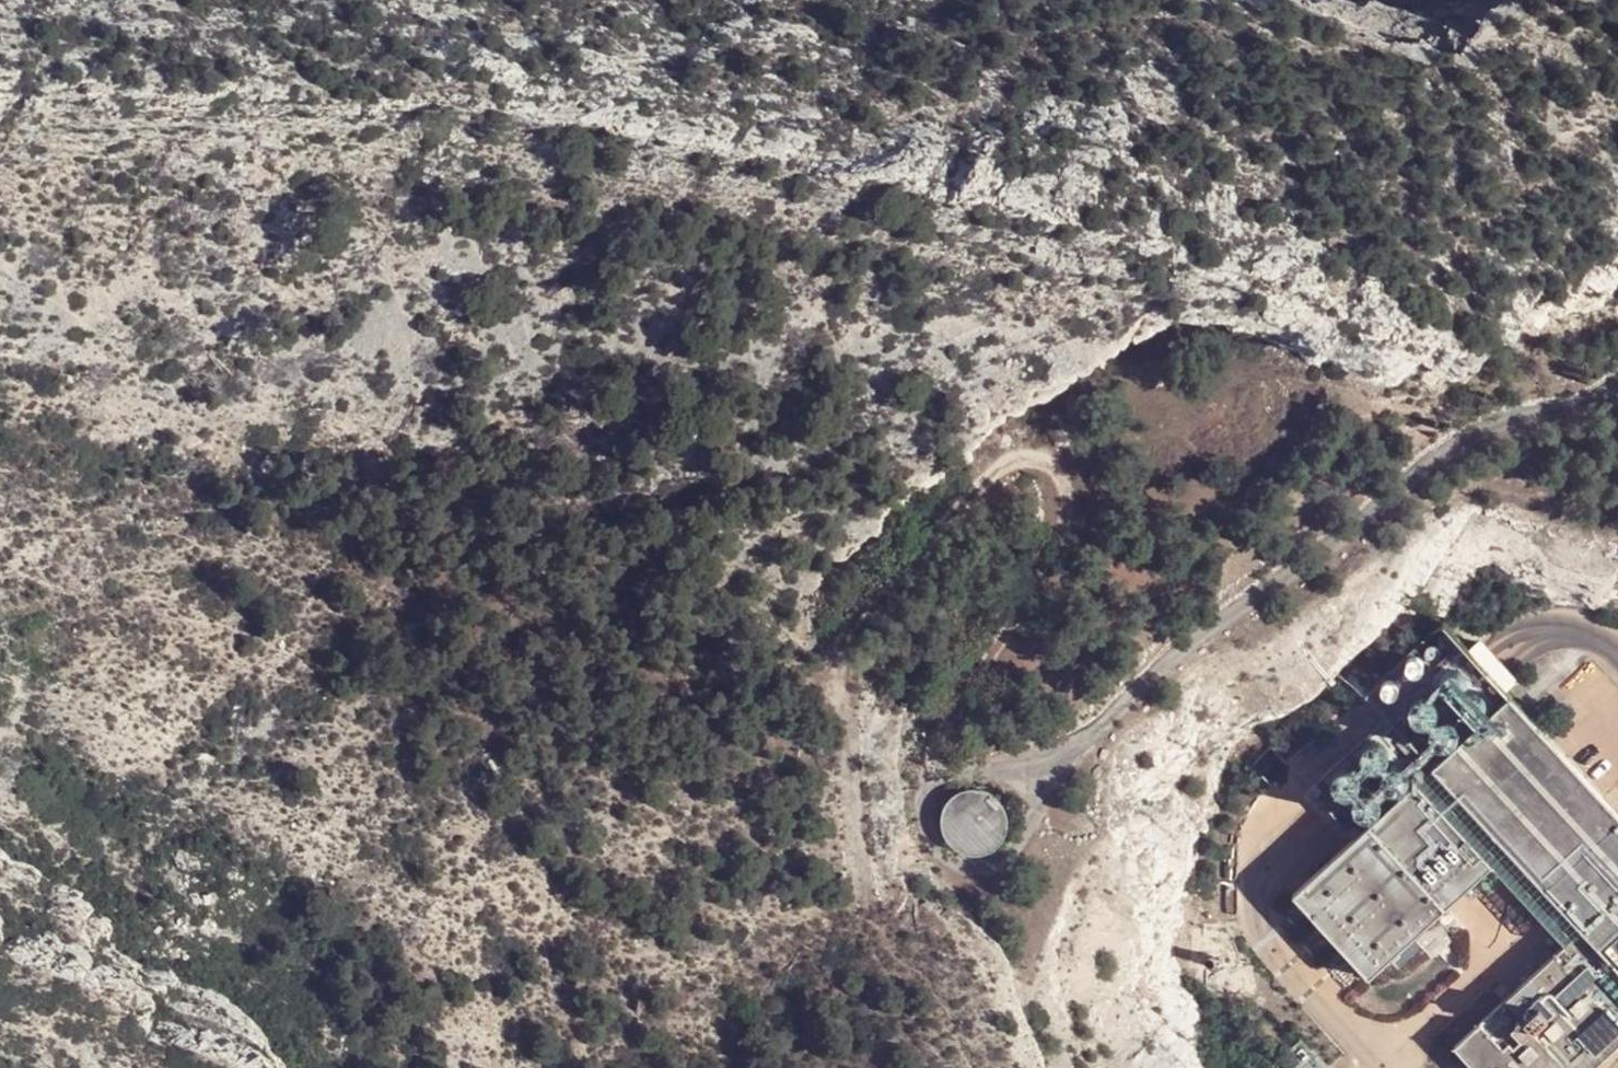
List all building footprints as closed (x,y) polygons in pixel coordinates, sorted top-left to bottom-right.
[(1444,624),(1367,695),(1583,929),(1455,1046),(1474,1067),(1594,1067),(1617,1046),(1617,814),(1444,624)] [(961,793),(955,796),(951,800),(947,805),(944,811),(943,817),(942,823),(943,829),(945,835),(948,841),(952,845),(957,849),(963,852),(969,854),(975,855),(981,854),(987,853),(993,850),(998,846),(1002,841),(1005,836),(1007,830),(1008,824),(1008,818),(1007,812),(1004,806),(1001,801),(996,796),(991,793),(985,791),(979,789),(973,789),(967,790),(961,793)] [(1457,858),(1454,859),(1452,860),(1449,862),(1447,864),(1445,866),(1442,868),(1440,870),(1439,872),(1437,875),(1435,877),(1434,880),(1433,883),(1432,885),(1431,888),(1431,891),(1430,894),(1430,897),(1430,900),(1431,903),(1431,906),(1432,909),(1433,912),(1434,915),(1435,917),(1437,920),(1438,922),(1440,925),(1442,927),(1444,929),(1447,931),(1449,933),(1452,934),(1454,936),(1457,937),(1460,938),(1463,939),(1466,939),(1469,940),(1471,940),(1474,940),(1477,940),(1480,939),(1483,939),(1486,938),(1489,937),(1492,936),(1494,934),(1497,933),(1499,931),(1502,929),(1504,927),(1506,925),(1508,922),(1509,920),(1511,917),(1512,915),(1513,912),(1514,909),(1515,906),(1515,903),(1516,900),(1516,897),(1516,894),(1515,891),(1515,889),(1514,886),(1513,883),(1512,880),(1511,877),(1509,875),(1508,872),(1506,870),(1504,868),(1502,866),(1499,864),(1497,862),(1495,860),(1492,859),(1489,858),(1486,857),(1483,856),(1481,855),(1478,855),(1475,855),(1472,855),(1469,855),(1466,855),(1463,856),(1460,857),(1457,858)] [(1380,932),(1377,933),(1374,934),(1372,935),(1369,936),(1366,938),(1364,940),(1362,942),(1359,944),(1357,946),(1356,948),(1354,951),(1352,953),(1351,956),(1350,959),(1349,961),(1348,964),(1348,967),(1347,970),(1347,973),(1347,976),(1348,979),(1348,982),(1349,985),(1350,988),(1351,990),(1352,993),(1353,996),(1355,998),(1357,1001),(1359,1003),(1361,1005),(1363,1007),(1366,1009),(1368,1010),(1371,1012),(1374,1013),(1376,1014),(1379,1015),(1382,1015),(1385,1016),(1388,1016),(1391,1016),(1394,1016),(1397,1016),(1400,1015),(1403,1014),(1406,1013),(1408,1012),(1411,1011),(1414,1009),(1416,1007),(1418,1005),(1420,1003),(1422,1001),(1424,999),(1426,996),(1428,994),(1429,991),(1430,988),(1431,986),(1432,983),(1432,980),(1433,977),(1433,974),(1433,971),(1432,968),(1432,965),(1431,962),(1430,959),(1429,957),(1428,954),(1426,951),(1425,949),(1423,946),(1421,944),(1419,942),(1417,940),(1414,938),(1412,937),(1409,935),(1406,934),(1404,933),(1401,932),(1398,932),(1395,931),(1392,931),(1389,931),(1386,931),(1383,931),(1380,932)] [(1278,1061),(1285,1067),(1326,1067),(1300,1040),(1278,1061)]
